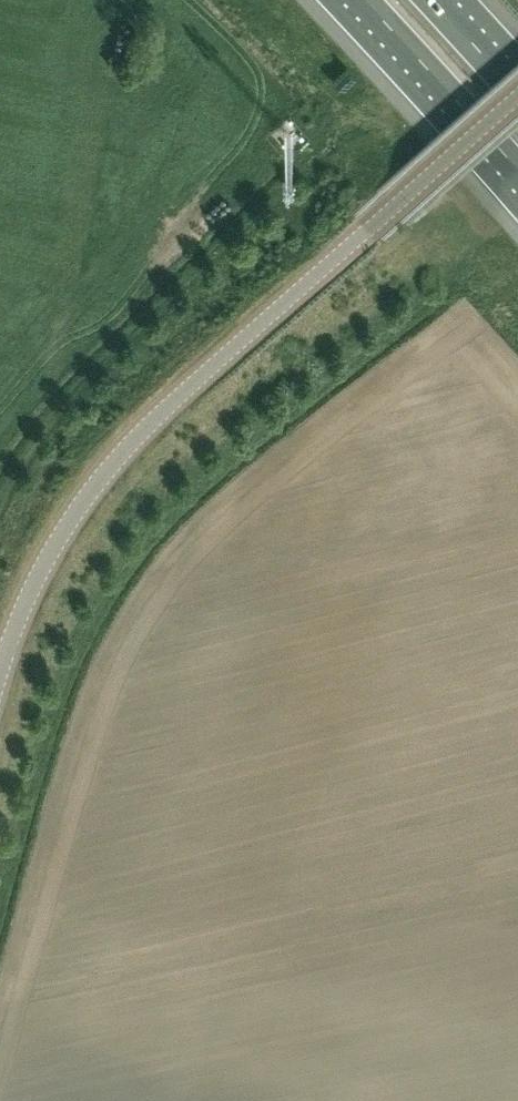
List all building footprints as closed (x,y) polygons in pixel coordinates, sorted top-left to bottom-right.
[(341,70),(345,80),(362,74),(358,63),(341,70)]
